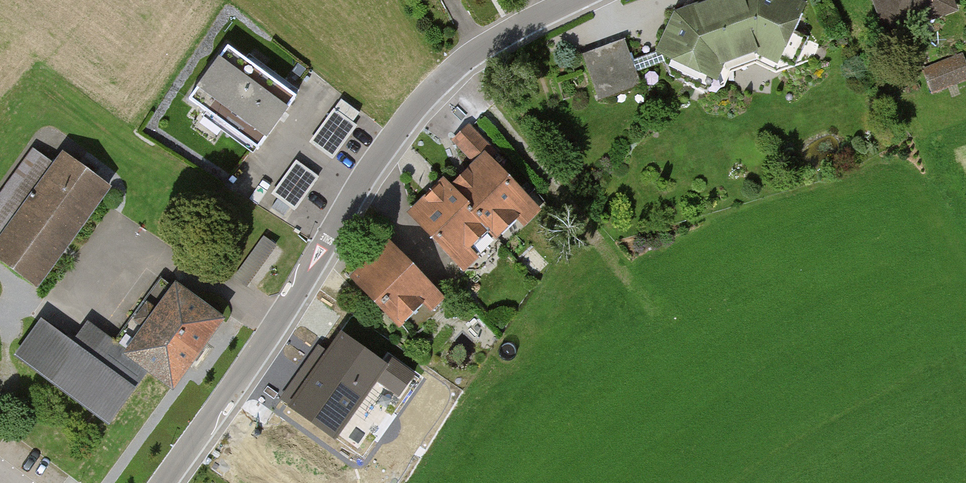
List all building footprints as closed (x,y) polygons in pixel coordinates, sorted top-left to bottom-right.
[(674,16),(656,58),(714,82),(721,65),(751,55),(776,65),(800,8),(788,3),(790,0),(722,0),(674,16)] [(948,0),(874,0),(885,33),(952,10),(948,0)] [(627,54),(624,45),(585,58),(599,99),(638,86),(627,54)] [(292,100),(224,51),(188,101),(255,150),(292,100)] [(962,58),(927,71),(934,90),(965,78),(965,68),(962,58)] [(312,138),(335,155),(360,122),(337,105),(312,138)] [(485,148),(469,131),(455,144),(471,161),(485,148)] [(65,154),(58,164),(36,148),(0,198),(0,253),(39,281),(108,185),(65,154)] [(294,216),(321,170),(298,157),(271,202),(294,216)] [(482,158),(450,190),(496,238),(529,206),(482,158)] [(450,190),(445,185),(411,216),(462,270),(496,238),(450,190)] [(266,233),(237,275),(249,283),(278,242),(266,233)] [(431,292),(386,245),(350,280),(395,327),(431,292)] [(219,321),(171,287),(126,351),(88,324),(73,344),(42,321),(19,354),(108,417),(141,371),(169,391),(219,321)] [(387,366),(339,332),(287,406),(335,440),(387,366)]
